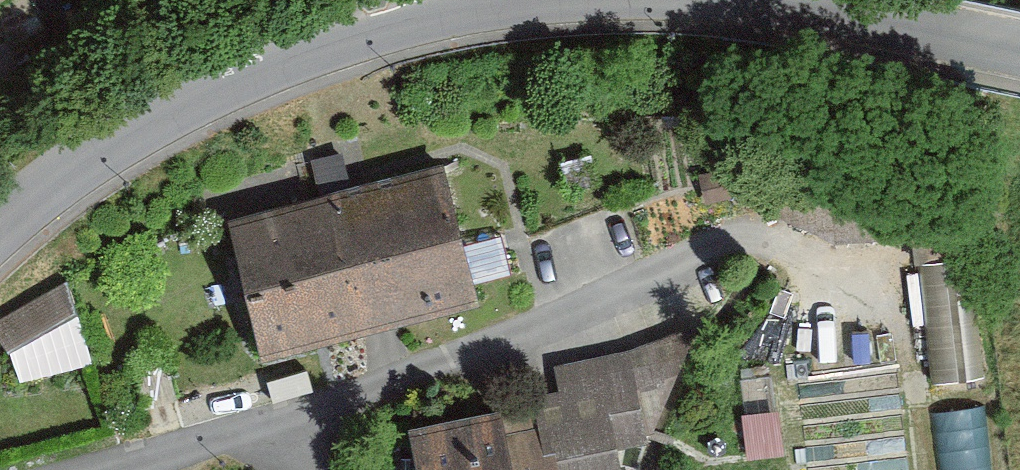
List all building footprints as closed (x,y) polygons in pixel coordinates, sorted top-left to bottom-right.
[(236,254),(266,388),(479,339),(449,206),(236,254)] [(925,266),(940,378),(977,373),(961,262),(925,266)] [(0,360),(0,369),(21,415),(94,382),(69,328),(0,360)] [(408,455),(411,469),(565,469),(553,421),(408,455)]
